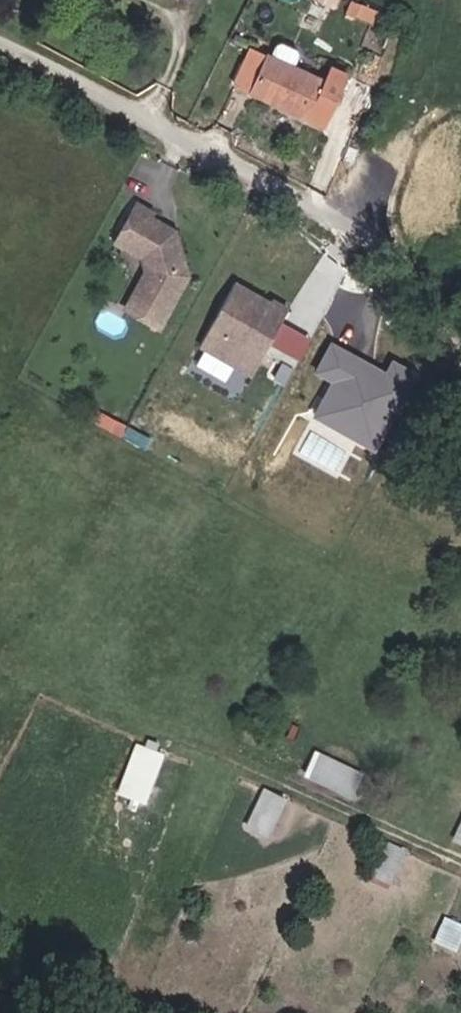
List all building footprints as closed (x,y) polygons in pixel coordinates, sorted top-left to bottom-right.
[(290,74),(296,61),(294,56),(280,49),(274,51),(269,63),(290,74)] [(269,63),(249,54),(232,93),(306,127),(324,90),(290,74),(269,63)] [(170,327),(200,275),(187,231),(183,232),(178,229),(177,225),(163,217),(165,212),(150,203),(135,231),(161,246),(155,256),(159,270),(137,307),(170,327)] [(161,246),(135,231),(129,241),(155,256),(161,246)] [(278,339),(281,333),(285,335),(299,310),(283,301),(282,304),(246,283),(212,345),(251,368),(259,355),(270,361),(282,341),(278,339)] [(312,416),(378,451),(416,378),(389,364),(386,370),(332,342),(315,374),(330,382),(312,416)] [(263,375),(270,361),(259,355),(251,368),(263,375)] [(169,753),(141,743),(122,795),(150,805),(169,753)] [(367,773),(322,752),(311,777),(357,799),(367,773)] [(291,799),(267,788),(249,828),(273,838),(291,799)] [(409,849),(386,838),(368,882),(390,892),(409,849)] [(450,918),(437,945),(460,953),(460,952),(460,923),(450,918)]
